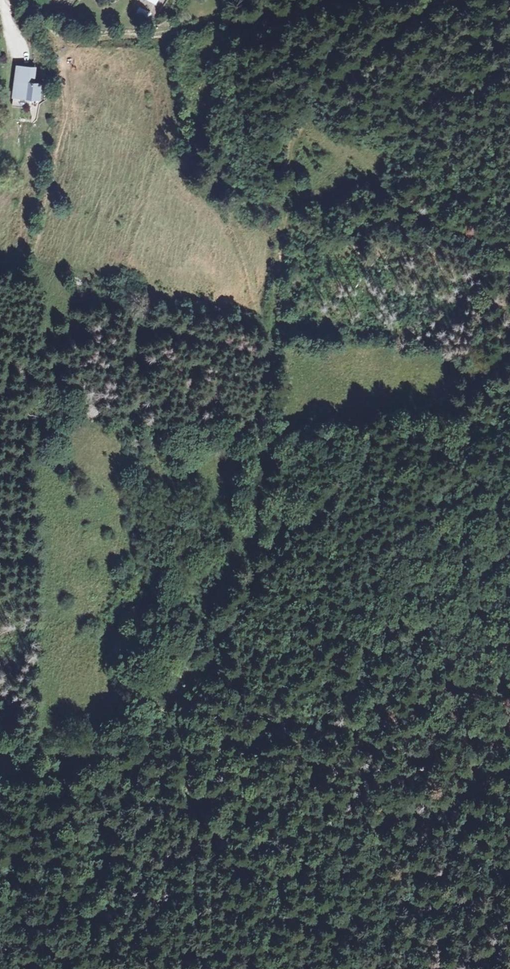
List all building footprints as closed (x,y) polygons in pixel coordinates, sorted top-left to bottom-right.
[(32,93),(20,92),(22,78),(6,78),(4,105),(32,108),(32,93)]
